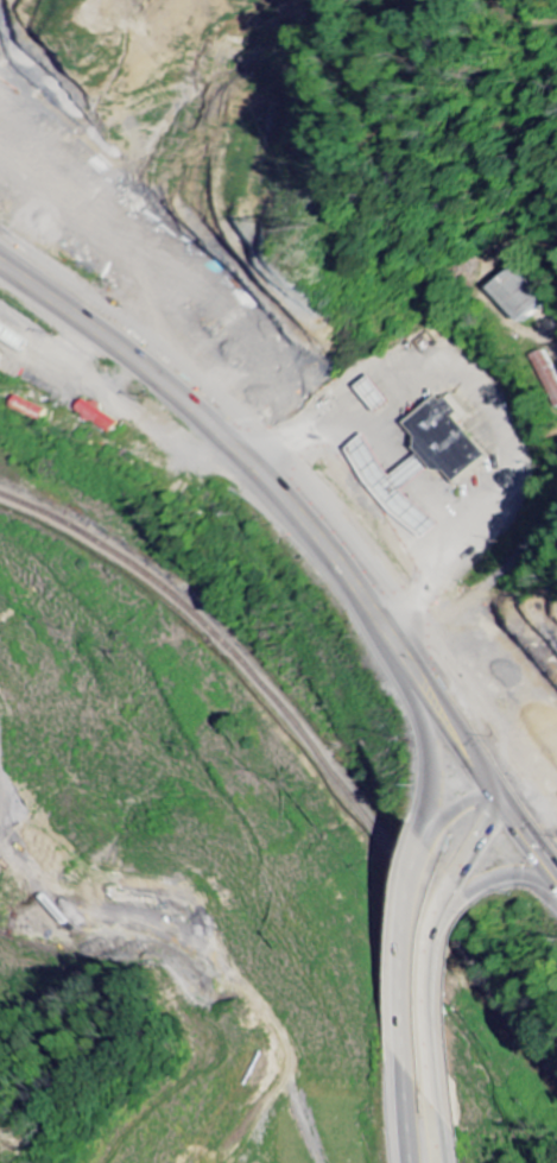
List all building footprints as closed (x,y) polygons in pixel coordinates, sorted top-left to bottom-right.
[(531,325),(553,303),(517,269),(495,291),(531,325)] [(0,345),(0,373),(4,374),(14,350),(0,345)] [(369,372),(391,397),(376,409),(356,383),(369,372)] [(415,426),(461,486),(498,458),(452,398),(415,426)] [(82,414),(119,435),(127,421),(90,400),(82,414)] [(422,448),(392,473),(384,464),(366,430),(348,445),(368,480),(393,510),(424,535),(441,519),(412,495),(404,487),(433,462),(422,448)]
